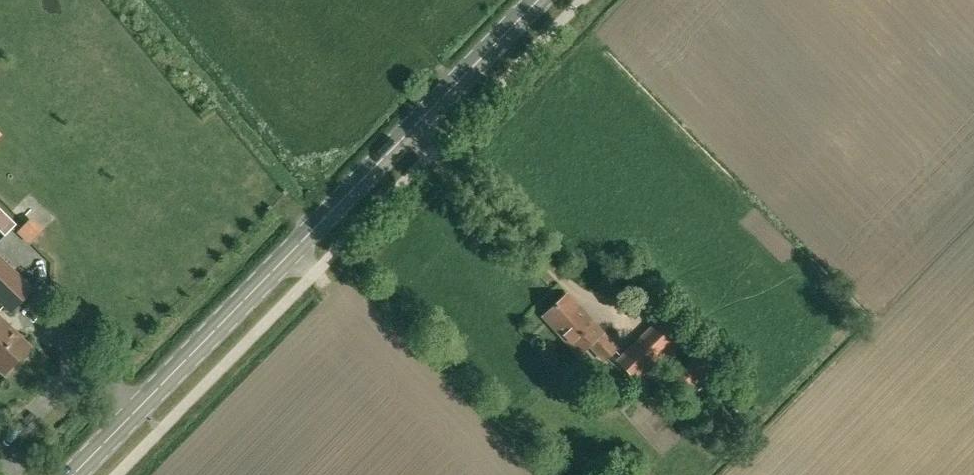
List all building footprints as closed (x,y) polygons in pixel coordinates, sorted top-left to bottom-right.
[(0,211),(0,233),(3,236),(14,225),(0,211)] [(14,231),(27,244),(42,228),(29,216),(14,231)] [(0,259),(0,300),(12,312),(33,290),(0,259)] [(604,361),(618,349),(567,294),(543,317),(579,355),(590,345),(604,361)] [(667,312),(617,359),(637,379),(656,359),(659,361),(688,334),(667,312)] [(0,318),(0,370),(4,374),(30,348),(0,318)] [(674,377),(687,392),(716,365),(702,351),(674,377)]
